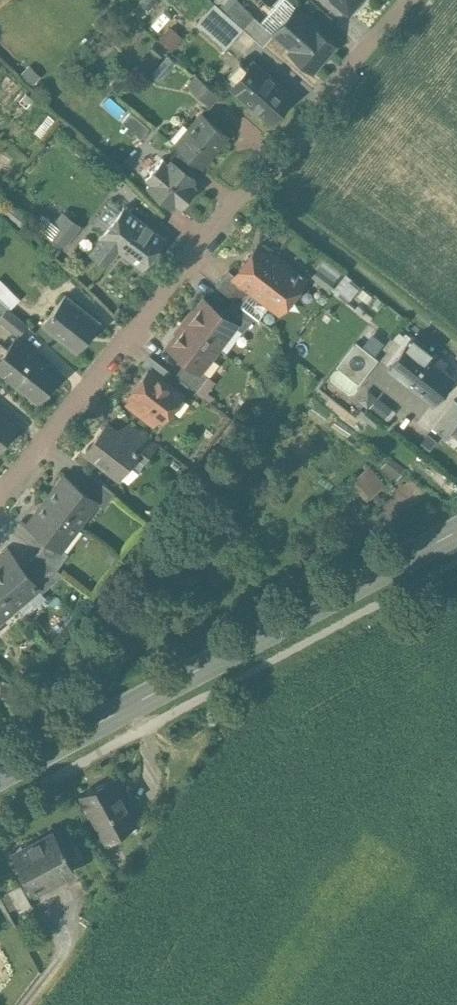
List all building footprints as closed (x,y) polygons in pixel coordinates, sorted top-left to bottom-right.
[(346,12),(347,10),(349,12),(359,0),(332,0),(346,12)] [(254,16),(240,2),(227,14),(243,28),(254,16)] [(214,3),(196,24),(207,34),(216,23),(213,20),(222,10),(214,3)] [(316,23),(297,7),(273,32),(292,48),(289,52),(313,72),(323,60),(322,59),(335,45),(313,26),(316,23)] [(227,14),(222,10),(213,20),(216,23),(234,39),(243,28),(227,14)] [(273,34),(254,16),(243,28),(263,45),(273,34)] [(234,39),(216,23),(207,34),(224,49),(234,39)] [(293,96),(253,60),(229,88),(269,123),(293,96)] [(218,94),(197,75),(188,86),(209,105),(218,94)] [(228,134),(202,112),(175,144),(179,148),(200,165),(201,166),(228,134)] [(200,165),(179,148),(175,152),(172,153),(165,161),(167,163),(170,159),(191,176),(200,165)] [(165,161),(163,159),(146,179),(150,183),(147,187),(172,208),(175,204),(180,208),(197,187),(192,184),(195,180),(191,176),(170,159),(167,163),(165,161)] [(124,207),(121,210),(113,204),(95,226),(103,233),(101,236),(142,268),(165,239),(124,207)] [(79,225),(64,213),(55,224),(43,215),(36,224),(48,233),(46,235),(62,247),(79,225)] [(302,279),(258,245),(235,274),(234,276),(253,290),(275,307),(285,295),(288,297),(302,279)] [(253,290),(234,276),(235,274),(229,270),(216,286),(233,299),(241,305),(253,290)] [(20,297),(0,277),(0,296),(10,306),(20,297)] [(100,322),(66,295),(42,325),(76,353),(100,322)] [(222,313),(204,299),(186,323),(217,347),(226,336),(225,333),(233,323),(234,322),(222,313)] [(241,305),(233,299),(222,313),(234,322),(233,323),(243,331),(255,316),(241,305)] [(6,308),(0,316),(0,321),(19,337),(27,326),(6,308)] [(217,347),(186,323),(168,347),(186,361),(199,371),(200,370),(217,347)] [(442,360),(412,337),(390,365),(388,367),(433,403),(453,377),(438,365),(442,360)] [(16,339),(0,358),(0,370),(38,401),(59,374),(16,339)] [(358,383),(377,359),(355,342),(336,366),(358,383)] [(199,371),(186,361),(175,375),(196,391),(208,376),(200,370),(199,371)] [(149,371),(130,395),(133,397),(127,405),(152,425),(159,417),(162,419),(181,395),(149,371)] [(384,386),(379,392),(396,408),(402,402),(384,386)] [(378,394),(371,402),(388,417),(395,409),(378,394)] [(456,418),(456,401),(448,395),(430,421),(447,433),(450,428),(456,418)] [(0,413),(0,449),(18,427),(0,413)] [(147,436),(130,423),(113,430),(138,449),(147,436)] [(113,430),(106,425),(86,451),(118,476),(135,454),(139,450),(138,449),(113,430)] [(147,436),(138,449),(139,450),(135,454),(145,461),(158,444),(147,436)] [(357,477),(362,483),(371,475),(373,476),(366,481),(374,491),(384,483),(371,466),(357,477)] [(65,476),(46,500),(78,524),(96,501),(96,500),(84,491),(65,476)] [(115,492),(95,477),(84,491),(96,500),(96,501),(104,507),(115,492)] [(78,524),(46,500),(28,524),(47,539),(60,548),(78,524)] [(60,548),(47,539),(36,553),(57,569),(68,554),(60,548)] [(7,549),(0,555),(0,587),(15,605),(37,587),(38,586),(21,566),(7,549)] [(57,569),(36,553),(21,566),(38,586),(37,587),(41,592),(63,574),(57,569)] [(15,605),(0,587),(0,618),(15,605)] [(110,778),(82,794),(109,846),(138,830),(110,778)] [(54,832),(13,853),(33,890),(73,869),(63,850),(65,849),(64,845),(61,846),(54,832)]
